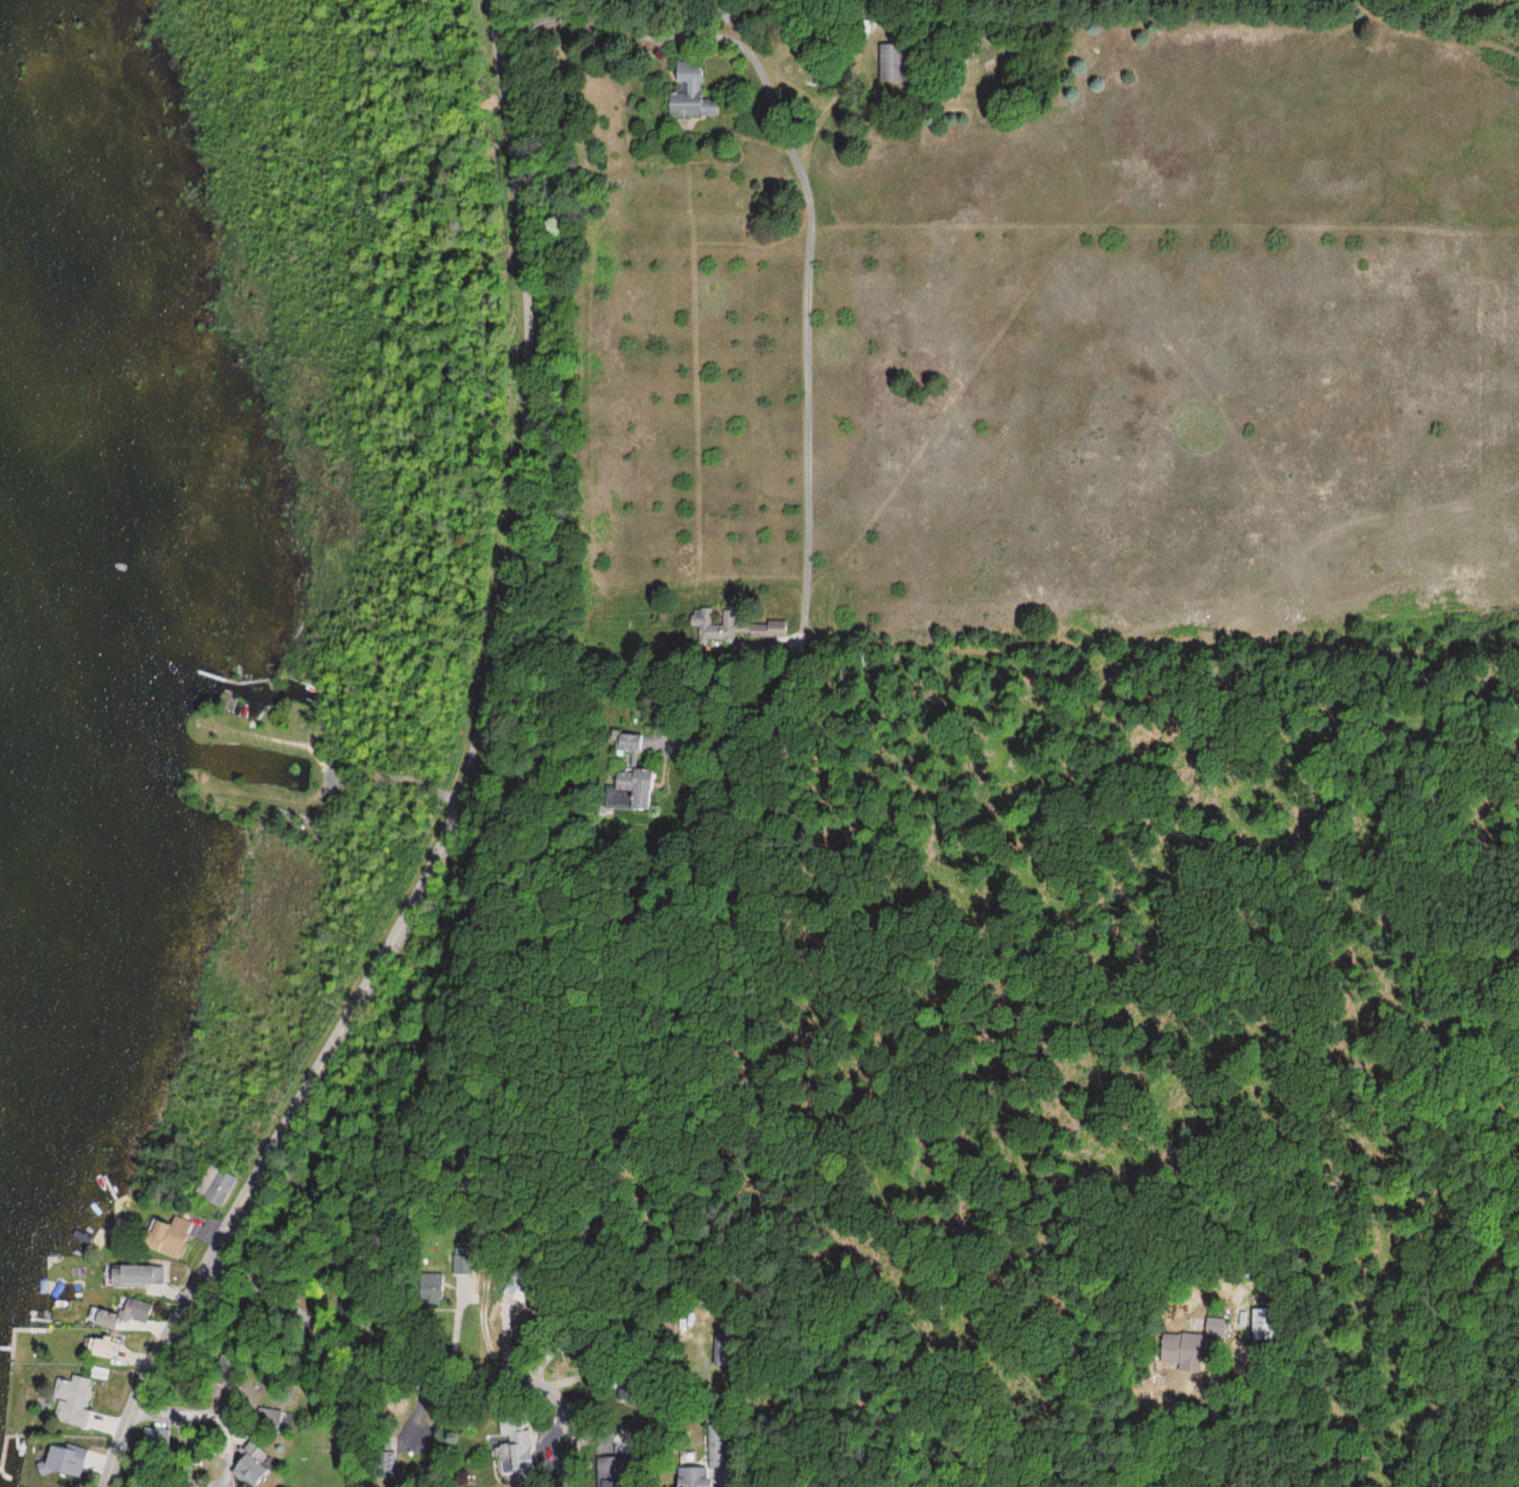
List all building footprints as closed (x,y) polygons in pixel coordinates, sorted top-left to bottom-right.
[(901,79),(901,44),(880,44),(880,75),(890,75),(890,79),(901,79)] [(717,117),(717,98),(701,98),(701,62),(677,62),(677,93),(667,93),(668,117),(717,117)] [(615,765),(615,788),(608,788),(608,810),(650,810),(651,734),(618,733),(618,765),(615,765)] [(193,1224),(173,1215),(168,1226),(151,1219),(139,1244),(177,1261),(193,1224)] [(106,1287),(162,1288),(163,1267),(106,1267),(106,1287)] [(455,1281),(441,1274),(435,1285),(449,1292),(455,1281)] [(121,1313),(143,1323),(151,1307),(129,1296),(121,1313)] [(1212,1362),(1215,1331),(1178,1328),(1175,1359),(1212,1362)] [(53,1398),(65,1399),(66,1389),(54,1388),(53,1398)] [(509,1461),(511,1480),(539,1477),(535,1429),(505,1432),(506,1444),(496,1445),(497,1462),(509,1461)] [(38,1477),(84,1463),(79,1446),(33,1460),(38,1477)] [(243,1486),(267,1478),(258,1451),(234,1459),(243,1486)] [(622,1478),(618,1457),(609,1459),(610,1466),(601,1468),(604,1481),(622,1478)] [(687,1481),(709,1480),(708,1465),(687,1466),(687,1481)]
